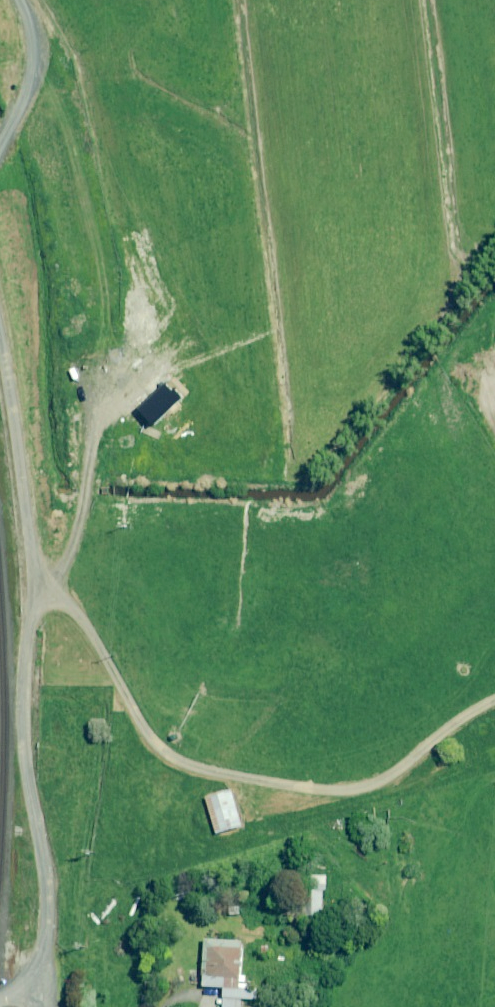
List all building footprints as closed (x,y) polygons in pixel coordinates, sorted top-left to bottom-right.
[(243,826),(233,790),(207,797),(216,833),(243,826)] [(326,875),(311,874),(309,920),(325,921),(326,875)] [(224,986),(224,998),(218,997),(217,1006),(242,1006),(242,999),(257,1000),(258,990),(250,990),(250,987),(251,982),(246,981),(247,975),(241,974),(244,941),(206,938),(203,984),(224,986)]
